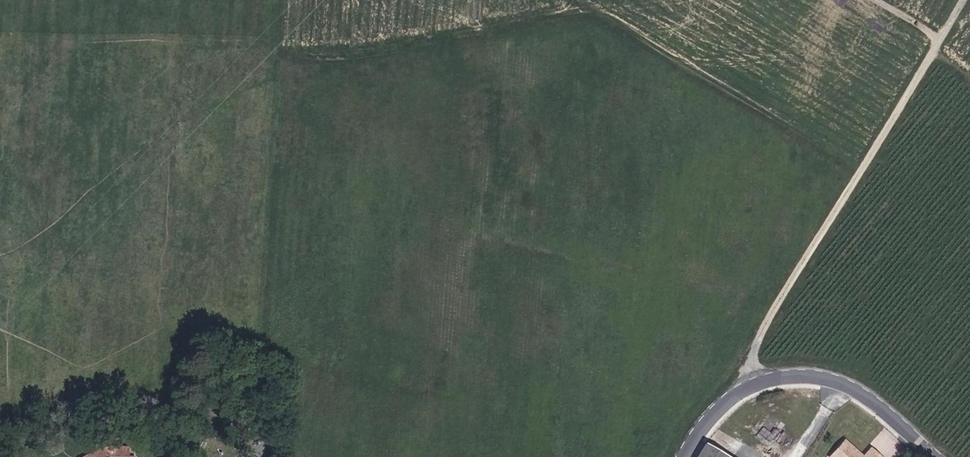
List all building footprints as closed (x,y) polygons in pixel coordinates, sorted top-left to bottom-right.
[(700,456),(740,456),(710,439),(700,456)] [(847,441),(832,456),(864,456),(847,441)]
